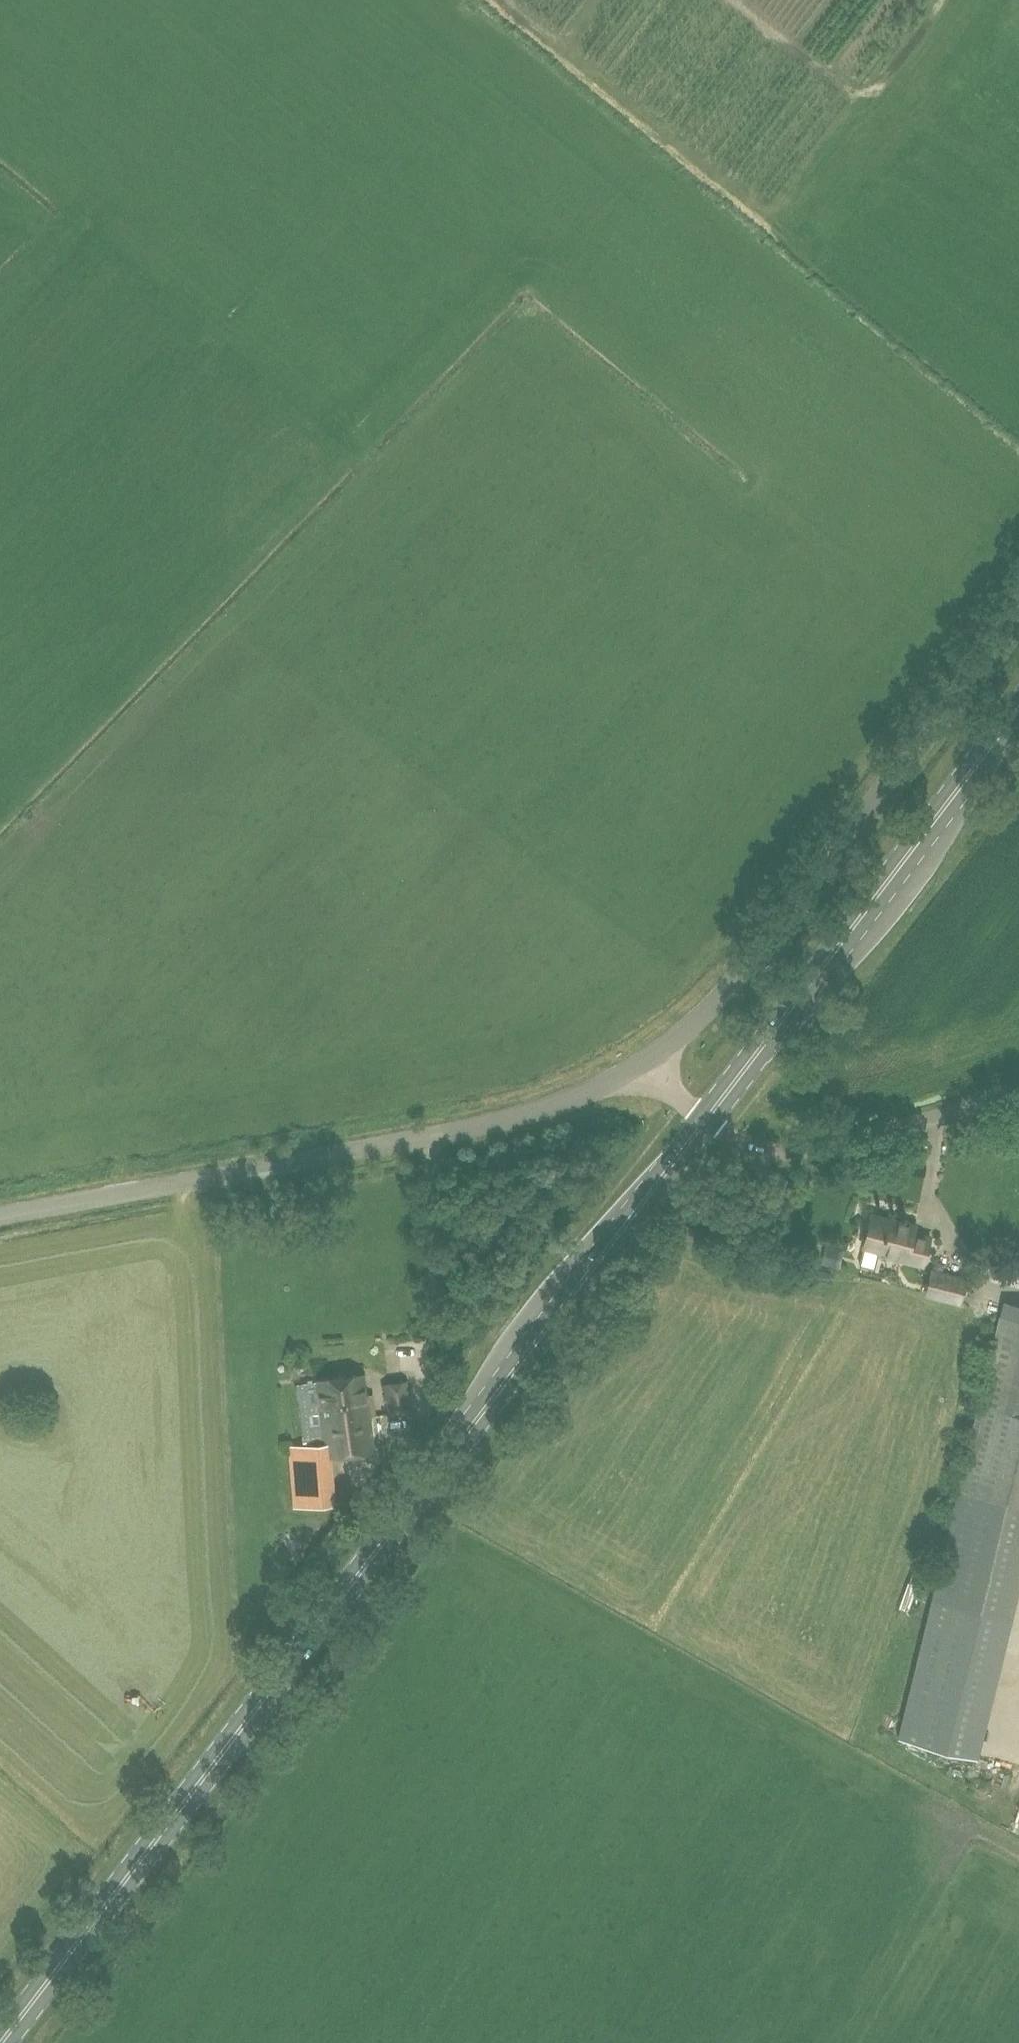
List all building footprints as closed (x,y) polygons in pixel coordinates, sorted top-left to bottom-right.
[(862,1247),(878,1251),(877,1255),(921,1266),(929,1238),(911,1234),(913,1226),(870,1215),(862,1247)] [(924,1295),(960,1306),(968,1277),(933,1267),(924,1295)] [(1003,1302),(994,1341),(974,1337),(971,1346),(982,1348),(981,1351),(991,1353),(956,1493),(1018,1507),(1018,1306),(1003,1302)] [(325,1443),(290,1446),(295,1506),(331,1503),(327,1455),(373,1449),(362,1373),(317,1380),(325,1443)] [(388,1414),(411,1411),(406,1380),(384,1383),(388,1414)] [(996,1642),(1002,1618),(930,1601),(924,1624),(996,1642)]
